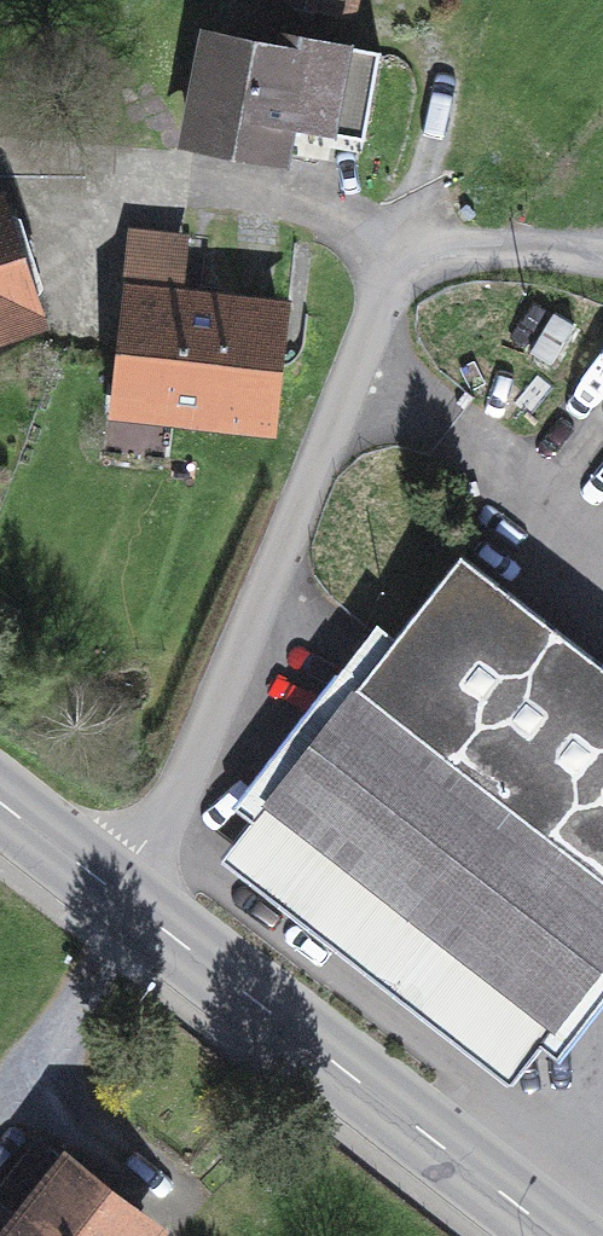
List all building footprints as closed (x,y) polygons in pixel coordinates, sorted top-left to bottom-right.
[(331,10),(333,0),(286,0),(331,10)] [(350,14),(353,0),(333,0),(331,10),(350,14)] [(265,49),(210,39),(192,135),(281,152),(286,125),(363,140),(379,52),(268,32),(265,49)] [(34,320),(0,214),(0,331),(34,320)] [(186,239),(129,233),(122,293),(134,295),(179,299),(186,239)] [(266,425),(278,310),(179,299),(134,295),(124,385),(172,390),(170,414),(266,425)] [(121,409),(170,414),(172,390),(124,385),(121,409)] [(461,555),(396,638),(268,802),(554,1025),(602,962),(602,665),(461,555)] [(509,1082),(554,1025),(268,802),(396,638),(377,624),(233,807),(253,823),(223,860),(509,1082)] [(37,1138),(0,1186),(0,1201),(22,1218),(7,1235),(154,1235),(157,1232),(37,1138)]
